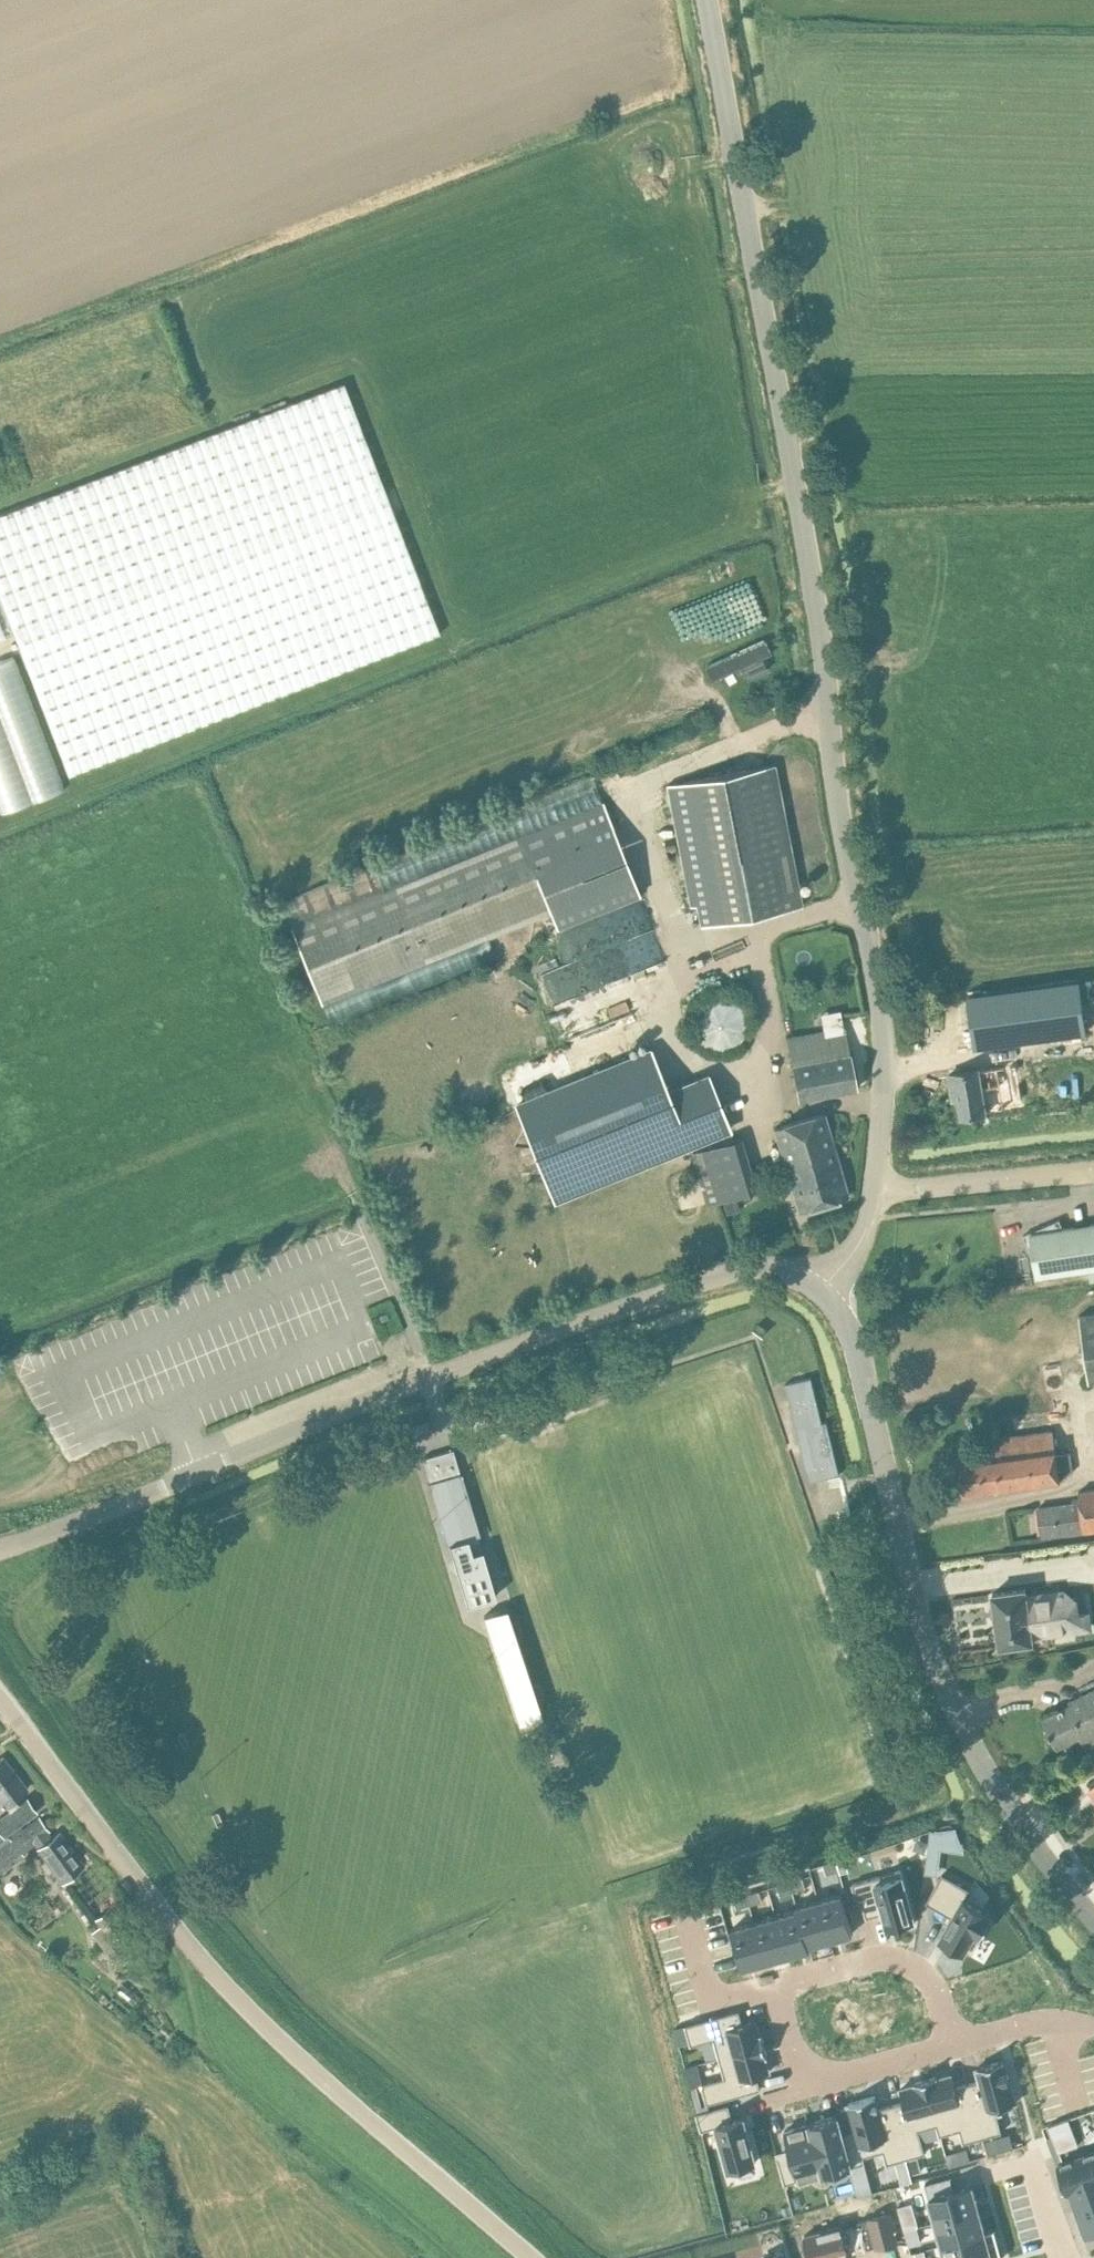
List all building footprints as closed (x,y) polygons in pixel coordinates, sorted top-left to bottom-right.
[(196,439),(0,515),(0,637),(14,632),(69,774),(440,629),(344,381),(196,439)] [(0,659),(0,812),(64,789),(16,654),(0,659)] [(801,905),(773,763),(697,778),(664,785),(690,906),(696,905),(700,925),(725,920),(801,905)] [(320,1001),(550,910),(557,929),(640,896),(603,800),(289,924),(320,1001)] [(1076,981),(965,993),(970,1045),(1082,1033),(1076,981)] [(714,1049),(719,1049),(724,1049),(729,1048),(733,1046),(737,1043),(740,1039),(743,1036),(745,1031),(746,1027),(747,1022),(746,1017),(745,1012),(743,1008),(740,1004),(737,1001),(733,998),(729,996),(724,995),(719,994),(714,995),(710,996),(705,998),(702,1001),(698,1004),(695,1008),(693,1012),(692,1017),(692,1022),(692,1027),(693,1031),(695,1035),(698,1039),(702,1043),(705,1046),(710,1048),(714,1049)] [(848,1055),(843,1027),(788,1038),(799,1099),(856,1088),(850,1055),(848,1055)] [(513,1099),(554,1200),(730,1129),(707,1072),(667,1088),(650,1045),(513,1099)] [(995,1068),(979,1071),(978,1068),(948,1073),(951,1092),(957,1090),(962,1117),(1005,1109),(1000,1082),(997,1083),(995,1068)] [(824,1112),(774,1127),(799,1210),(849,1195),(824,1112)] [(742,1137),(691,1151),(706,1205),(757,1190),(742,1137)] [(1060,1219),(1025,1234),(1034,1256),(1037,1277),(1089,1269),(1091,1281),(1093,1281),(1093,1223),(1064,1228),(1060,1219)] [(1090,1378),(1093,1377),(1093,1308),(1083,1309),(1090,1378)] [(811,1376),(786,1383),(797,1429),(804,1428),(813,1465),(806,1467),(809,1481),(840,1474),(827,1420),(822,1421),(811,1376)] [(428,1422),(411,1427),(414,1438),(425,1435),(429,1427),(428,1422)] [(998,1453),(961,1457),(966,1494),(1060,1482),(1059,1473),(1073,1471),(1071,1452),(1057,1454),(1054,1430),(996,1438),(998,1453)] [(429,1481),(428,1481),(446,1544),(448,1543),(466,1604),(496,1595),(479,1534),(480,1534),(461,1471),(460,1472),(453,1448),(422,1457),(429,1481)] [(1084,1530),(1093,1529),(1093,1487),(1079,1489),(1080,1501),(1084,1530)] [(1027,1596),(1026,1588),(993,1592),(1000,1646),(1033,1641),(1032,1635),(1089,1627),(1087,1612),(1068,1615),(1064,1591),(1027,1596)] [(510,1604),(485,1612),(520,1722),(545,1714),(510,1604)] [(1079,1735),(1086,1748),(1093,1744),(1093,1686),(1068,1700),(1070,1704),(1043,1718),(1057,1746),(1079,1735)] [(6,1805),(9,1809),(0,1816),(0,1828),(4,1834),(37,1811),(27,1797),(19,1803),(15,1797),(28,1788),(3,1756),(0,1759),(0,1809),(6,1805)] [(0,1842),(0,1873),(24,1855),(21,1852),(50,1831),(38,1815),(0,1842)] [(48,1871),(53,1867),(62,1879),(83,1864),(60,1832),(38,1848),(46,1857),(41,1861),(48,1871)] [(839,1860),(825,1863),(828,1874),(842,1870),(839,1860)] [(874,1864),(851,1870),(859,1902),(881,1896),(889,1928),(902,1924),(903,1928),(915,1925),(914,1921),(916,1920),(904,1875),(879,1882),(874,1864)] [(952,1873),(935,1902),(955,1914),(941,1938),(965,1952),(968,1947),(973,1950),(994,1915),(966,1898),(973,1886),(952,1873)] [(804,1877),(791,1881),(795,1891),(807,1887),(804,1877)] [(791,1881),(779,1885),(782,1895),(795,1891),(791,1881)] [(762,1892),(749,1895),(752,1905),(764,1902),(762,1892)] [(843,1893),(821,1900),(832,1939),(854,1933),(843,1893)] [(749,1895),(737,1898),(739,1909),(752,1905),(749,1895)] [(821,1900),(798,1906),(798,1909),(809,1946),(832,1939),(821,1900)] [(125,1959),(141,1946),(109,1905),(95,1916),(101,1923),(91,1931),(109,1955),(118,1949),(125,1959)] [(798,1909),(778,1915),(789,1955),(810,1949),(809,1946),(798,1909)] [(778,1915),(756,1921),(768,1961),(789,1955),(778,1915)] [(756,1921),(734,1928),(745,1967),(768,1961),(756,1921)] [(742,2012),(689,2026),(694,2044),(711,2040),(717,2038),(722,2057),(767,2045),(764,2033),(761,2034),(758,2022),(745,2025),(742,2012)] [(727,2077),(704,2083),(709,2103),(762,2088),(759,2075),(771,2071),(767,2056),(770,2056),(767,2045),(722,2057),(727,2077)] [(981,2080),(969,2083),(983,2137),(1003,2132),(996,2107),(1015,2102),(1004,2059),(978,2066),(981,2080)] [(926,2078),(939,2124),(959,2119),(962,2133),(965,2142),(983,2137),(969,2083),(955,2087),(953,2080),(951,2073),(938,2077),(938,2075),(926,2078)] [(905,2101),(892,2104),(906,2157),(926,2152),(923,2140),(920,2129),(939,2124),(926,2078),(916,2081),(917,2081),(917,2083),(901,2087),(903,2094),(905,2101)] [(875,2094),(849,2101),(858,2134),(861,2144),(883,2139),(889,2162),(906,2157),(892,2104),(879,2108),(877,2101),(875,2094)] [(731,2103),(699,2111),(703,2127),(719,2123),(731,2168),(758,2161),(746,2116),(735,2119),(731,2103)] [(839,2116),(813,2123),(826,2172),(866,2161),(861,2144),(858,2134),(845,2138),(839,2116)] [(793,2153),(780,2157),(787,2182),(826,2172),(813,2123),(787,2130),(790,2143),(793,2153)] [(1093,2177),(1093,2150),(1058,2163),(1067,2187),(1093,2177)] [(951,2176),(926,2183),(936,2221),(979,2209),(973,2186),(955,2191),(951,2176)] [(1093,2202),(1093,2177),(1067,2187),(1068,2189),(1070,2188),(1078,2208),(1093,2202)] [(1078,2208),(1087,2232),(1093,2230),(1093,2202),(1078,2208)] [(979,2209),(936,2221),(942,2244),(985,2232),(979,2209)] [(843,2229),(842,2226),(805,2235),(811,2257),(830,2257),(876,2246),(876,2248),(899,2242),(891,2211),(867,2217),(868,2218),(858,2221),(859,2224),(843,2229)] [(905,2229),(909,2244),(922,2241),(918,2226),(905,2229)] [(942,2244),(946,2257),(1002,2257),(995,2230),(985,2232),(942,2244)] [(917,2257),(927,2257),(924,2249),(915,2251),(917,2257)]
